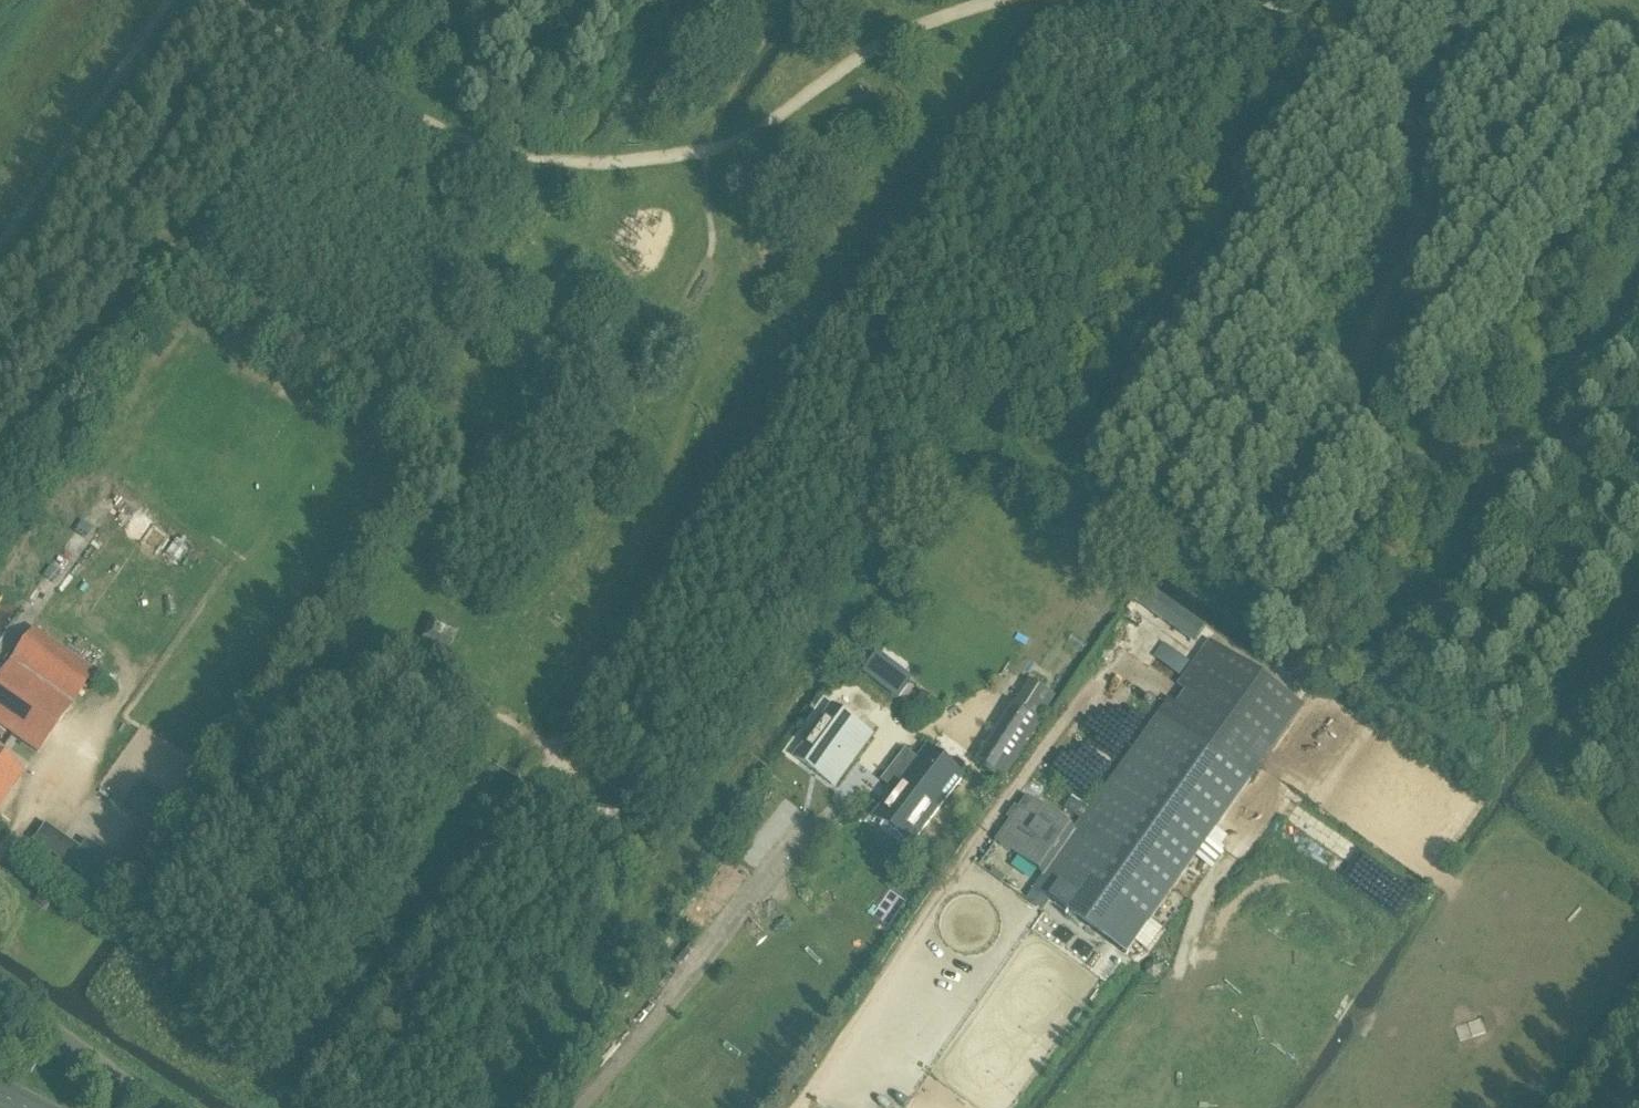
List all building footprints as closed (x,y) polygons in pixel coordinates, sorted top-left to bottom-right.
[(1195,641),(1196,641),(1205,628),(1142,583),(1133,596),(1145,605),(1158,614),(1170,623),(1183,632),(1195,641)] [(420,639),(448,651),(458,629),(430,617),(420,639)] [(37,752),(93,672),(33,629),(0,676),(0,726),(37,752)] [(1169,700),(1075,831),(1043,876),(1034,889),(1076,919),(1095,933),(1126,955),(1188,868),(1251,780),(1261,765),(1256,761),(1266,747),(1273,752),(1303,709),(1209,643),(1179,686),(1199,700),(1189,714),(1169,700)] [(863,674),(898,700),(912,680),(877,654),(863,674)] [(974,765),(1003,783),(1042,721),(1013,703),(974,765)] [(796,757),(834,785),(870,736),(832,707),(796,757)] [(874,816),(911,844),(963,777),(947,764),(952,757),(947,754),(942,761),(925,749),(919,757),(910,751),(894,772),(891,769),(882,782),(893,790),(874,816)] [(22,773),(0,758),(0,805),(22,773)] [(1042,875),(1043,876),(1075,831),(1074,831),(1072,834),(1060,825),(1062,822),(1028,798),(1020,810),(1017,807),(1008,819),(1012,821),(997,841),(1001,844),(1000,846),(1010,853),(1011,851),(1039,871),(1039,870),(1044,873),(1042,875)]
